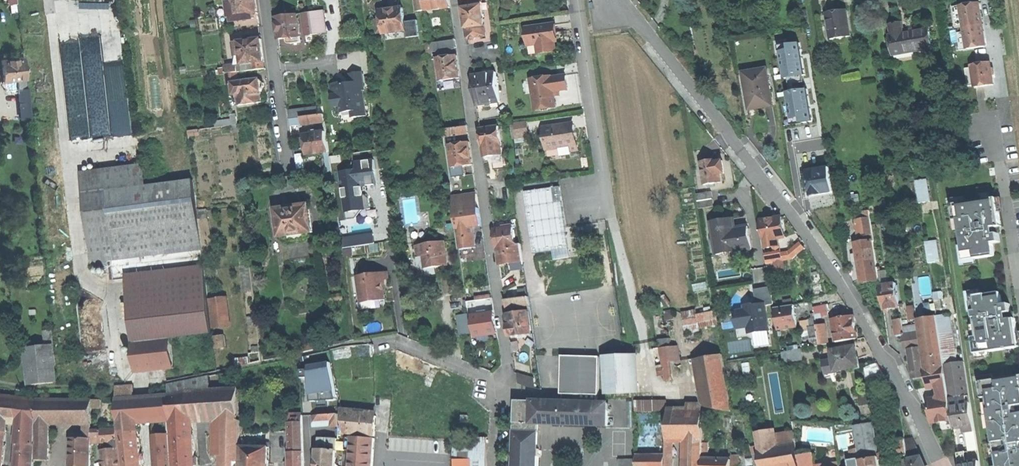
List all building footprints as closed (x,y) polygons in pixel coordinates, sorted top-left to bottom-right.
[(235,1),(236,10),(233,10),(234,15),(251,13),(259,12),(257,0),(235,0),(235,1)] [(419,11),(427,10),(425,0),(418,0),(419,11)] [(433,10),(451,7),(450,0),(432,0),(433,10)] [(474,7),(464,8),(466,23),(468,38),(471,37),(473,39),(475,39),(477,36),(487,35),(482,2),(473,3),(474,7)] [(969,49),(988,46),(987,37),(986,31),(983,31),(981,19),(984,19),(983,11),(981,3),(962,6),(965,23),(966,33),(969,49)] [(958,24),(965,23),(962,6),(955,7),(958,24)] [(388,9),(381,10),(383,19),(384,32),(385,34),(407,30),(404,7),(388,9)] [(324,10),(310,12),(313,34),(327,32),(324,10)] [(827,13),(832,39),(852,36),(847,10),(836,12),(827,13)] [(304,13),(307,41),(314,40),(313,34),(310,12),(304,13)] [(252,18),(251,13),(234,15),(234,21),(252,18)] [(298,13),(277,16),(278,27),(280,39),(291,37),(301,36),(298,13)] [(891,36),(895,55),(933,48),(930,29),(914,32),(913,30),(905,32),(903,23),(896,25),(890,26),(892,36),(891,36)] [(555,24),(527,29),(530,53),(556,50),(555,41),(557,41),(556,37),(555,33),(557,32),(555,24)] [(72,141),(131,135),(125,76),(114,77),(112,56),(111,40),(100,41),(100,32),(80,34),(88,110),(69,112),(72,141)] [(963,50),(969,49),(966,33),(960,34),(963,50)] [(243,58),(243,64),(265,60),(264,49),(262,38),(256,39),(247,40),(237,42),(238,49),(240,48),(241,58),(243,58)] [(432,43),(433,51),(457,48),(456,39),(432,43)] [(806,74),(800,42),(779,46),(785,78),(806,74)] [(458,55),(438,58),(441,80),(461,77),(460,67),(458,55)] [(20,78),(26,77),(24,57),(11,59),(2,60),(4,80),(10,79),(20,78)] [(265,60),(243,64),(244,71),(266,68),(265,60)] [(977,85),(977,87),(995,85),(994,73),(992,62),(974,65),(974,68),(977,85)] [(226,66),(227,73),(239,72),(238,64),(226,66)] [(768,68),(745,72),(750,104),(764,102),(765,106),(766,106),(774,105),(768,68)] [(970,86),(977,85),(974,68),(968,69),(970,86)] [(239,72),(227,73),(228,81),(240,79),(239,72)] [(344,81),(331,83),(333,95),(335,106),(342,105),(343,112),(353,111),(354,117),(367,115),(364,90),(365,89),(363,72),(351,73),(353,82),(344,83),(344,81)] [(482,74),(474,75),(476,92),(477,105),(484,104),(500,102),(501,102),(498,72),(493,73),(482,74)] [(537,110),(557,107),(555,91),(570,89),(569,84),(568,76),(553,78),(553,77),(532,80),(537,110)] [(261,79),(238,82),(239,93),(241,104),(263,101),(262,90),(263,90),(262,85),(261,79)] [(19,88),(22,117),(31,116),(27,87),(19,88)] [(807,88),(786,92),(792,124),(813,120),(807,88)] [(767,109),(766,106),(765,106),(764,102),(750,104),(751,111),(759,110),(767,109)] [(302,116),(310,115),(309,107),(290,110),(291,118),(302,116)] [(324,113),(310,115),(302,116),(303,124),(325,121),(324,113)] [(303,124),(302,116),(291,118),(292,125),(303,124)] [(527,121),(512,124),(514,138),(529,136),(527,121)] [(558,126),(545,128),(548,150),(560,148),(571,146),(578,145),(576,136),(575,125),(558,128),(558,126)] [(445,136),(469,133),(468,126),(444,129),(445,136)] [(483,147),(503,144),(500,126),(481,128),(482,138),(483,147)] [(314,133),(305,134),(306,146),(307,154),(325,151),(330,150),(327,131),(322,132),(319,132),(314,133)] [(470,142),(451,145),(453,167),(464,166),(473,165),(472,153),(470,142)] [(504,154),(503,144),(483,147),(485,157),(504,154)] [(572,151),(571,146),(560,148),(561,156),(571,155),(571,152),(572,152),(572,151)] [(818,165),(830,163),(828,149),(816,151),(818,165)] [(506,168),(504,154),(485,157),(486,164),(496,163),(497,169),(506,168)] [(378,185),(374,159),(355,162),(356,170),(340,172),(346,213),(367,210),(364,187),(378,185)] [(715,160),(709,161),(712,183),(726,181),(725,174),(723,161),(722,159),(715,160)] [(708,184),(712,183),(709,161),(704,162),(708,184)] [(142,164),(113,167),(116,190),(145,186),(142,164)] [(466,175),(464,166),(453,167),(455,177),(466,175)] [(104,261),(109,260),(107,250),(114,249),(111,228),(106,191),(116,190),(113,167),(80,172),(91,267),(104,265),(104,261)] [(822,194),(834,192),(830,167),(821,169),(814,170),(808,171),(810,180),(806,181),(807,188),(811,187),(812,195),(822,194)] [(917,180),(920,203),(931,201),(928,179),(917,180)] [(194,180),(145,186),(116,190),(106,191),(111,228),(169,220),(172,243),(202,239),(194,180)] [(524,189),(531,252),(552,249),(553,259),(570,257),(562,185),(524,189)] [(700,209),(715,206),(713,191),(698,193),(700,209)] [(453,198),(456,214),(472,211),(471,210),(478,209),(476,195),(453,198)] [(967,259),(996,255),(994,242),(1001,241),(1000,233),(999,233),(999,230),(998,226),(1002,226),(998,197),(954,204),(956,220),(961,219),(967,259)] [(294,207),(277,209),(281,236),(284,236),(285,242),(311,239),(310,232),(313,231),(309,204),(294,207)] [(207,209),(199,210),(200,219),(209,218),(207,209)] [(456,214),(461,250),(477,248),(474,226),(482,225),(481,218),(480,209),(478,209),(471,210),(472,211),(456,214)] [(779,238),(786,237),(783,217),(769,219),(761,221),(764,240),(773,239),(779,238)] [(734,218),(712,222),(718,254),(732,252),(750,249),(753,249),(749,226),(741,228),(736,228),(734,218)] [(107,250),(109,260),(173,252),(172,243),(169,220),(111,228),(114,249),(107,250)] [(861,234),(873,233),(872,225),(860,227),(861,234)] [(498,248),(517,245),(514,227),(496,230),(498,248)] [(372,232),(343,237),(345,248),(374,243),(372,232)] [(765,248),(774,247),(773,239),(764,240),(765,248)] [(869,269),(878,268),(873,240),(857,243),(861,270),(869,269)] [(926,241),(929,262),(941,260),(938,240),(926,241)] [(416,245),(418,257),(424,256),(426,268),(437,267),(449,265),(448,256),(446,257),(445,252),(447,251),(445,241),(416,245)] [(800,242),(789,252),(790,259),(805,248),(800,242)] [(522,245),(517,245),(498,248),(499,257),(500,264),(524,261),(522,245)] [(325,247),(326,257),(339,255),(338,246),(325,247)] [(752,256),(750,249),(732,252),(733,259),(752,256)] [(775,254),(766,255),(768,263),(776,261),(784,260),(783,253),(782,253),(775,254)] [(259,257),(260,267),(276,265),(275,255),(259,257)] [(246,291),(253,290),(250,265),(242,266),(246,291)] [(127,277),(134,342),(171,338),(213,333),(205,268),(127,277)] [(359,276),(362,301),(373,300),(373,302),(379,301),(386,300),(383,280),(389,280),(388,272),(359,276)] [(893,308),(900,307),(897,282),(890,283),(881,285),(885,309),(893,308)] [(765,305),(774,304),(771,286),(764,287),(755,289),(757,300),(749,301),(750,306),(739,308),(740,314),(736,320),(737,328),(749,326),(750,334),(769,331),(765,305)] [(1018,347),(1018,334),(1018,333),(1016,317),(1013,317),(1011,303),(1004,304),(1002,292),(973,296),(979,336),(974,337),(976,353),(1018,347)] [(506,300),(507,307),(530,304),(529,297),(506,300)] [(468,302),(469,307),(493,304),(493,299),(468,302)] [(213,302),(215,324),(229,322),(226,301),(213,302)] [(778,330),(798,326),(794,304),(775,308),(778,330)] [(823,312),(830,311),(828,304),(815,307),(816,313),(823,312)] [(667,319),(674,318),(672,309),(664,310),(666,319),(667,319)] [(682,311),(684,319),(717,314),(716,310),(697,313),(697,309),(682,311)] [(529,311),(508,314),(509,327),(511,336),(532,333),(529,311)] [(476,336),(497,333),(496,323),(494,313),(474,316),(476,336)] [(950,396),(953,419),(964,417),(973,416),(965,361),(958,362),(950,313),(938,315),(945,365),(947,378),(948,384),(950,396)] [(462,334),(472,333),(470,314),(459,315),(462,334)] [(686,332),(719,327),(717,314),(684,319),(686,332)] [(922,347),(925,368),(945,365),(938,315),(918,318),(920,332),(922,347)] [(250,325),(258,324),(257,316),(249,317),(250,325)] [(837,342),(858,338),(856,328),(854,316),(834,319),(837,342)] [(897,336),(904,335),(902,318),(895,319),(897,336)] [(670,337),(671,345),(678,344),(674,320),(668,321),(670,337)] [(817,325),(818,328),(819,334),(821,344),(829,343),(825,323),(817,325)] [(804,337),(811,335),(819,334),(818,328),(803,331),(804,337)] [(45,331),(46,346),(54,345),(52,330),(45,331)] [(921,347),(922,347),(920,332),(904,335),(907,349),(910,349),(921,347)] [(813,346),(821,344),(819,334),(811,335),(813,346)] [(215,336),(216,347),(227,346),(225,335),(215,336)] [(721,338),(723,349),(739,346),(737,335),(721,338)] [(659,338),(660,346),(671,345),(670,337),(659,338)] [(138,372),(174,368),(171,338),(134,342),(138,372)] [(304,346),(305,352),(322,347),(320,342),(304,346)] [(660,346),(662,360),(669,359),(680,358),(678,344),(671,345),(660,346)] [(30,385),(58,382),(54,345),(46,346),(26,348),(30,385)] [(824,361),(826,373),(837,371),(837,370),(860,366),(858,356),(856,346),(833,350),(835,359),(824,361)] [(926,376),(921,347),(910,349),(913,367),(914,378),(926,376)] [(784,362),(804,359),(802,349),(783,352),(784,362)] [(250,353),(251,363),(262,361),(261,352),(253,353),(250,353)] [(701,379),(727,375),(723,354),(697,358),(701,379)] [(586,402),(598,403),(601,357),(563,356),(561,394),(564,394),(564,402),(586,402)] [(636,356),(606,357),(607,394),(637,393),(636,356)] [(673,383),(669,359),(662,360),(666,384),(673,383)] [(865,368),(867,379),(884,374),(879,363),(865,368)] [(938,379),(947,378),(945,365),(925,368),(927,381),(938,379)] [(308,390),(323,389),(322,379),(322,367),(306,368),(308,390)] [(519,384),(536,389),(534,378),(518,374),(519,384)] [(733,412),(727,375),(701,379),(706,407),(733,412)] [(1017,417),(1016,414),(1015,405),(1018,405),(1018,375),(981,381),(983,398),(988,397),(999,465),(1018,465),(1018,417),(1017,417)] [(194,419),(203,419),(198,391),(212,390),(211,376),(169,384),(170,396),(172,420),(194,419)] [(118,386),(118,399),(141,398),(140,385),(118,386)] [(203,419),(225,418),(240,420),(240,388),(212,390),(198,391),(203,419)] [(0,396),(0,399),(0,418),(8,420),(21,422),(37,422),(38,400),(0,396)] [(139,422),(160,421),(170,420),(172,420),(170,396),(141,398),(118,399),(120,423),(139,422)] [(933,422),(953,419),(950,396),(930,399),(932,411),(933,422)] [(864,413),(872,411),(870,398),(862,399),(864,413)] [(49,423),(84,423),(92,424),(92,408),(93,400),(39,399),(38,422),(49,423)] [(102,401),(93,400),(92,408),(102,409),(102,401)] [(516,400),(516,412),(533,413),(533,401),(516,400)] [(564,402),(533,401),(533,413),(516,412),(515,423),(522,423),(541,424),(586,425),(586,402),(564,402)] [(598,403),(586,402),(586,425),(608,426),(608,403),(598,403)] [(675,440),(691,440),(704,440),(705,440),(705,413),(688,412),(668,412),(668,440),(675,440)] [(345,433),(376,436),(377,427),(378,416),(342,413),(345,433)] [(315,427),(340,425),(339,414),(315,415),(315,427)] [(292,439),(304,439),(303,415),(291,416),(292,431),(292,439)] [(969,451),(978,450),(973,416),(964,417),(965,427),(969,451)] [(955,428),(965,427),(964,417),(953,419),(954,424),(955,428)] [(241,420),(240,420),(225,418),(225,465),(241,465),(241,420)] [(195,439),(194,419),(172,420),(173,430),(174,430),(175,439),(195,439)] [(170,420),(160,421),(162,465),(173,465),(170,420)] [(36,445),(37,422),(21,422),(18,444),(36,445)] [(48,460),(49,423),(38,422),(37,459),(48,460)] [(140,440),(139,422),(120,423),(122,441),(140,440)] [(72,434),(72,438),(92,438),(92,424),(84,423),(84,434),(72,434)] [(541,424),(522,423),(522,431),(515,431),(514,465),(527,465),(531,465),(532,431),(540,431),(541,424)] [(855,426),(858,448),(859,456),(860,460),(880,456),(879,454),(874,423),(855,426)] [(104,442),(112,442),(116,441),(120,441),(119,428),(103,429),(104,438),(104,442)] [(94,430),(94,438),(104,438),(103,429),(94,430)] [(757,432),(759,448),(774,446),(772,430),(757,432)] [(540,431),(532,431),(531,465),(539,465),(540,458),(542,458),(542,450),(540,450),(540,431)] [(784,434),(786,444),(797,443),(795,433),(784,434)] [(376,439),(348,437),(347,450),(353,450),(351,465),(374,465),(376,439)] [(913,437),(906,438),(909,454),(911,465),(926,465),(913,437)] [(92,438),(72,438),(71,465),(91,465),(92,438)] [(321,438),(319,465),(337,465),(339,438),(321,438)] [(487,438),(455,439),(456,460),(471,460),(488,460),(487,438)] [(898,456),(909,454),(906,438),(896,440),(898,456)] [(195,439),(175,439),(176,465),(197,465),(195,439)] [(304,453),(304,439),(292,439),(292,454),(304,453)] [(140,440),(122,441),(124,465),(143,465),(140,440)] [(690,465),(704,465),(704,440),(691,440),(690,465)] [(759,448),(762,465),(800,465),(799,455),(797,443),(786,444),(774,446),(759,448)] [(36,445),(18,444),(16,465),(35,465),(36,445)] [(270,447),(260,447),(243,446),(243,465),(270,465),(270,447)] [(120,448),(116,449),(112,449),(103,450),(104,465),(122,465),(120,448)] [(851,449),(853,457),(859,456),(858,448),(851,449)] [(839,449),(813,453),(815,465),(823,464),(839,462),(841,462),(839,449)] [(879,454),(880,456),(881,465),(886,465),(888,465),(889,458),(888,452),(879,454)] [(959,453),(961,464),(968,463),(966,452),(959,453)] [(304,453),(292,454),(292,465),(293,465),(305,465),(304,453)] [(799,455),(800,465),(815,465),(813,453),(799,455)] [(667,457),(637,456),(637,459),(637,465),(667,465),(667,457)] [(860,460),(859,456),(853,457),(853,459),(854,465),(861,465),(860,460)] [(860,460),(861,465),(881,465),(880,456),(860,460)]
